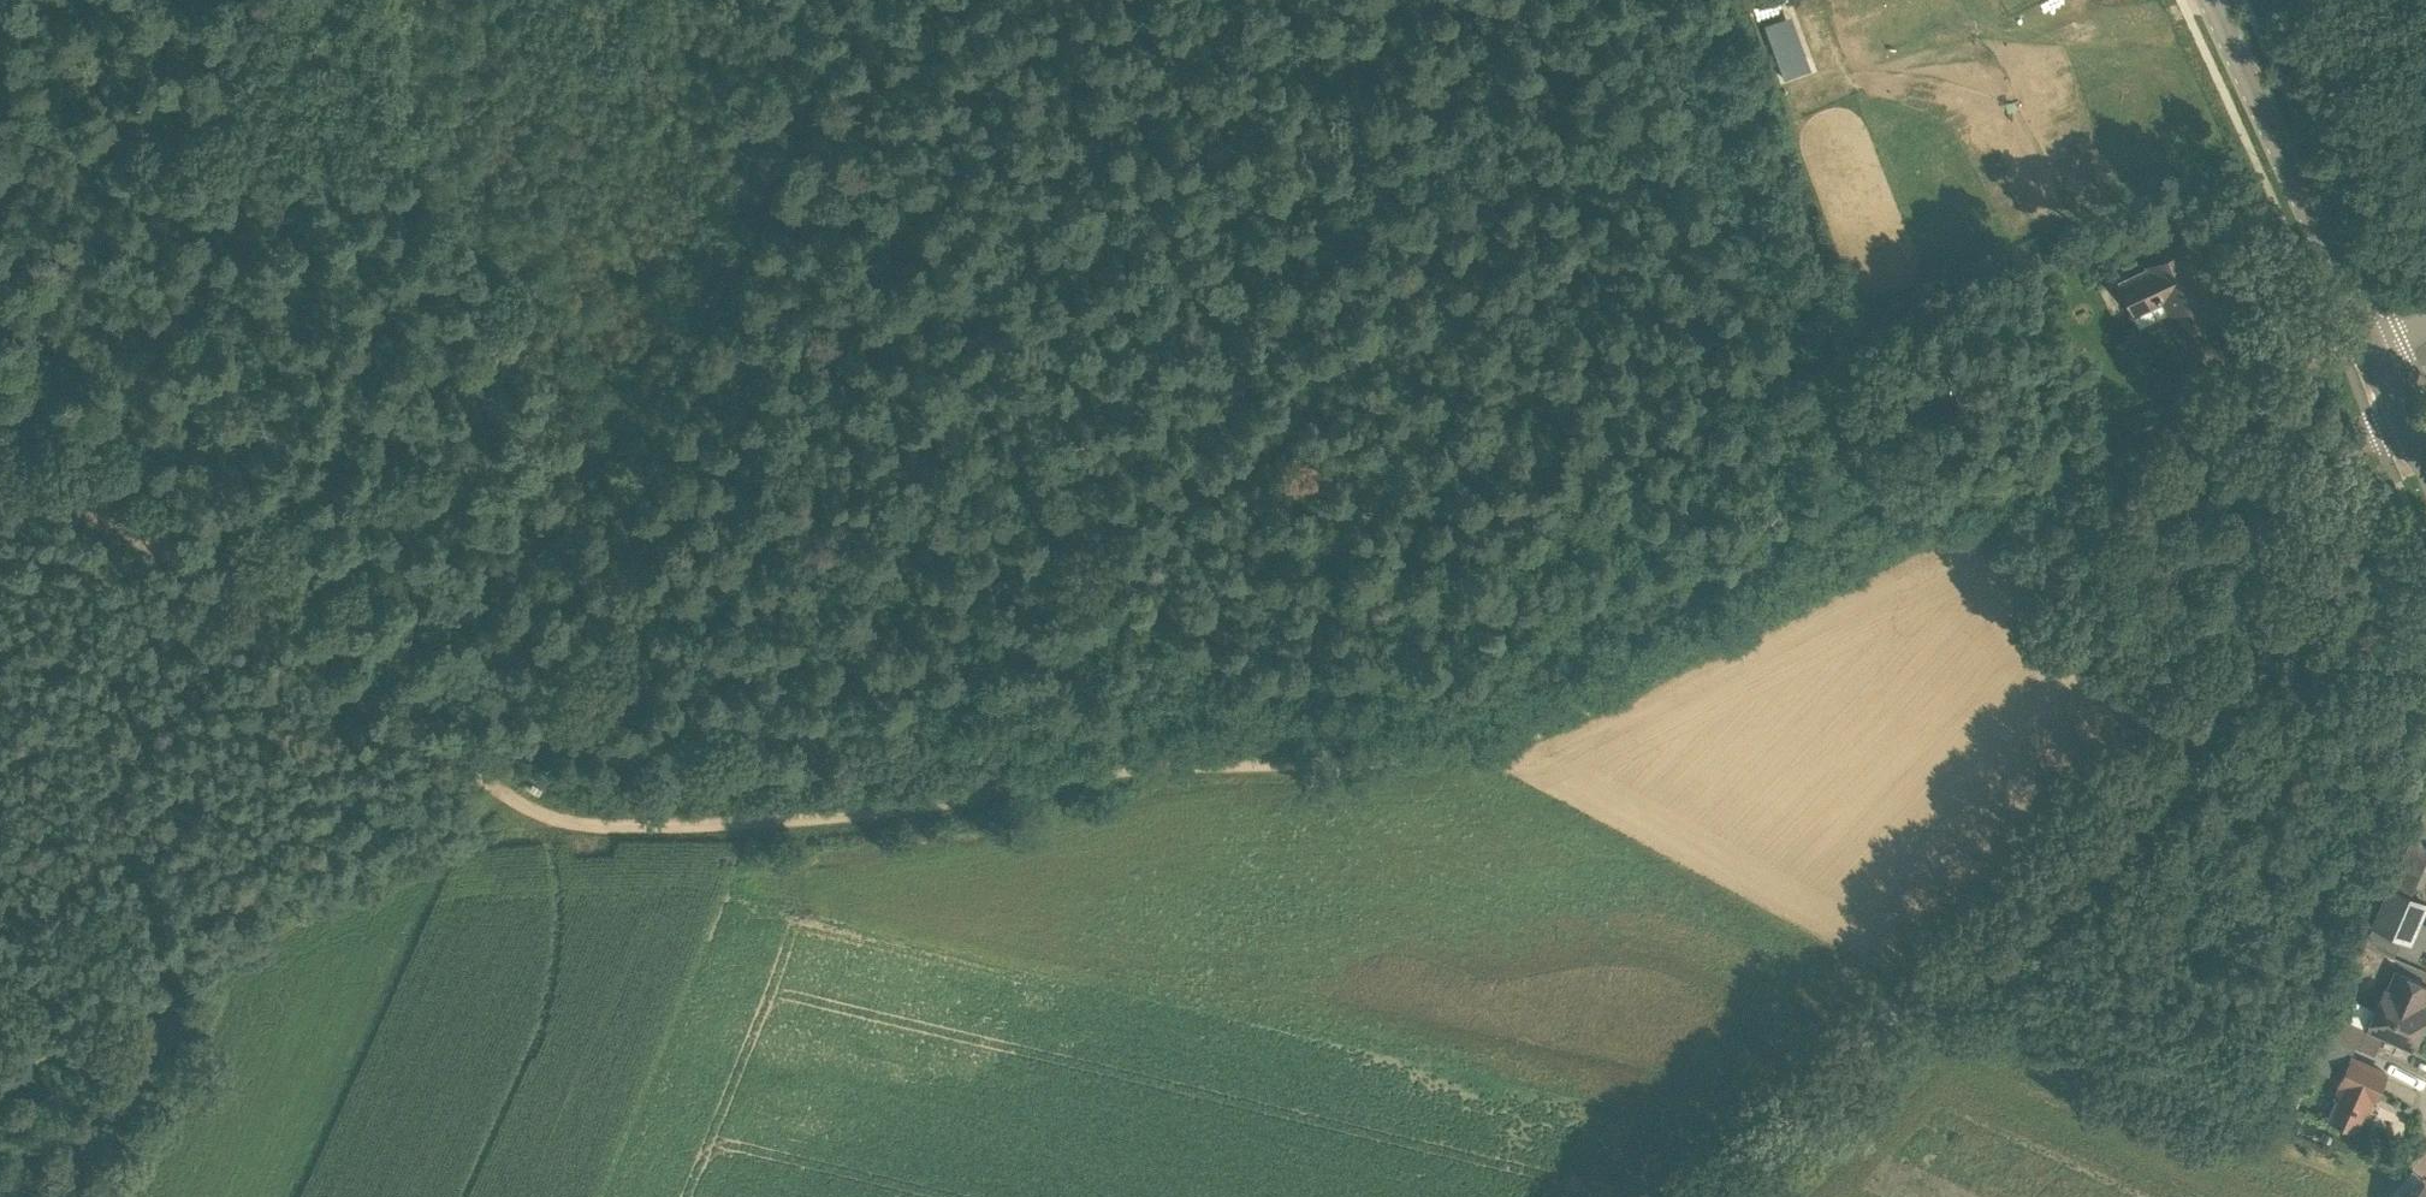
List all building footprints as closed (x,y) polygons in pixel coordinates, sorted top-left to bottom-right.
[(1811,69),(1806,55),(1779,64),(1785,78),(1811,69)] [(2188,248),(2148,266),(2150,269),(2121,282),(2135,313),(2163,300),(2177,330),(2217,311),(2188,248)] [(530,788),(540,793),(543,788),(533,783),(530,788)] [(2414,832),(2399,863),(2418,872),(2425,857),(2425,856),(2425,837),(2414,832)] [(2389,887),(2372,925),(2373,925),(2402,938),(2410,942),(2425,906),(2425,904),(2389,887)] [(2402,938),(2373,925),(2366,942),(2394,955),(2402,938)] [(2423,1006),(2425,998),(2425,985),(2395,972),(2387,990),(2384,989),(2368,1023),(2336,1008),(2326,1032),(2355,1045),(2374,1054),(2383,1034),(2411,1047),(2425,1012),(2425,1007),(2423,1006)] [(2336,1056),(2348,1061),(2350,1057),(2355,1045),(2326,1032),(2311,1066),(2328,1074),(2336,1056)] [(2385,1071),(2350,1057),(2339,1081),(2345,1083),(2329,1118),(2354,1129),(2369,1094),(2375,1097),(2385,1071)] [(2423,1179),(2407,1196),(2425,1196),(2425,1181),(2423,1179)]
